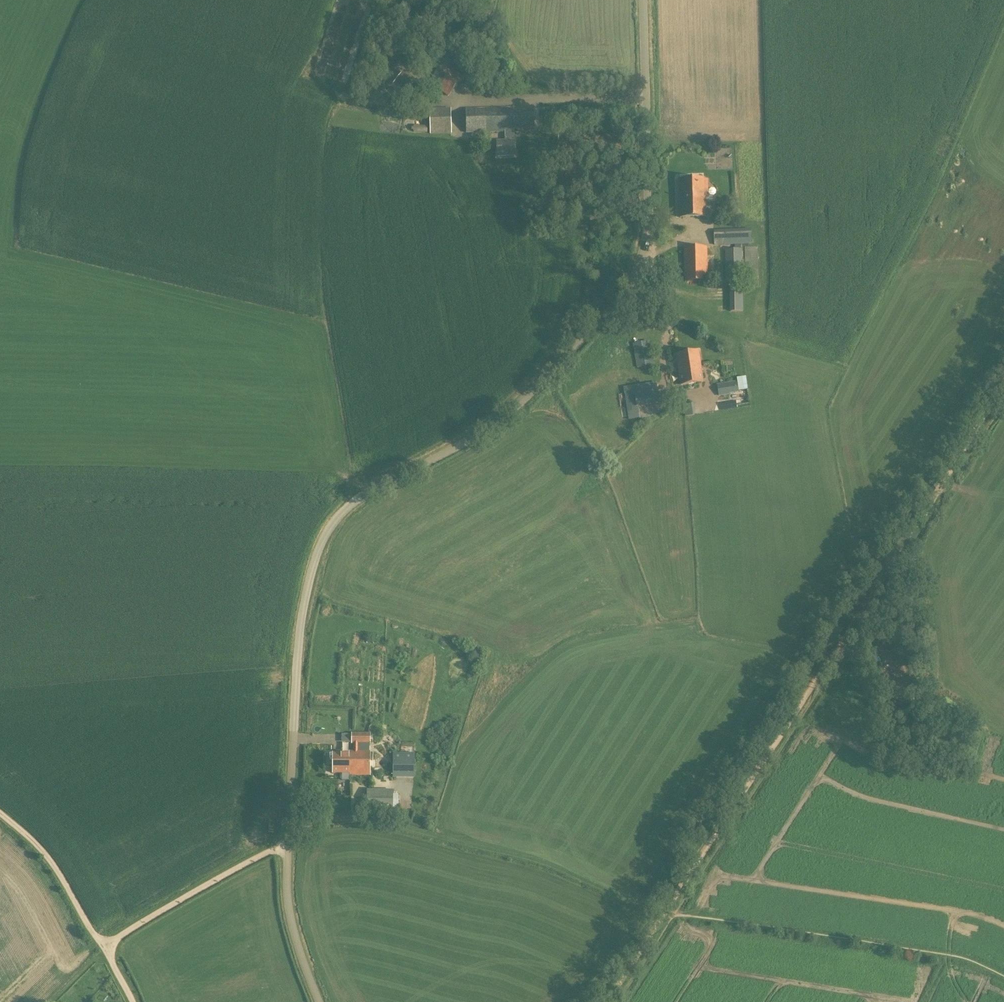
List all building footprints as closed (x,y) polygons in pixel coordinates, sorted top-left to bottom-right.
[(430,80),(448,97),(466,78),(447,61),(445,64),(439,58),(426,71),(432,78),(430,80)] [(427,91),(403,71),(390,87),(413,107),(427,91)] [(451,108),(429,108),(430,134),(451,134),(451,108)] [(466,133),(504,132),(504,131),(513,131),(513,129),(534,129),(534,111),(513,111),(513,108),(465,110),(466,133)] [(504,131),(504,132),(505,141),(497,141),(497,156),(515,156),(514,141),(513,141),(513,131),(504,131)] [(705,200),(704,179),(679,180),(680,218),(705,217),(713,217),(713,200),(705,200)] [(750,244),(750,229),(714,230),(714,245),(750,244)] [(746,259),(759,259),(759,246),(746,246),(746,259)] [(707,247),(683,247),(684,282),(708,281),(707,247)] [(742,249),(725,250),(725,280),(743,279),(742,249)] [(742,287),(729,287),(729,312),(743,312),(742,287)] [(645,367),(641,342),(632,344),(636,368),(645,367)] [(703,382),(698,352),(676,355),(681,386),(703,382)] [(745,377),(737,378),(739,391),(747,390),(745,377)] [(656,382),(623,387),(628,420),(641,418),(639,406),(650,405),(650,404),(660,403),(656,382)] [(729,393),(734,393),(733,382),(717,385),(719,396),(729,394),(729,393)] [(683,404),(685,417),(694,416),(693,403),(683,404)] [(919,652),(918,643),(909,644),(910,653),(919,652)] [(905,685),(905,675),(887,674),(888,688),(893,689),(893,685),(905,685)] [(368,743),(370,743),(370,733),(351,733),(351,734),(351,742),(351,743),(353,743),(358,743),(368,743)] [(358,751),(358,743),(353,743),(353,751),(349,751),(349,753),(349,773),(349,775),(370,775),(370,751),(358,751)] [(332,773),(349,773),(349,753),(332,753),(332,773)] [(415,753),(393,753),(393,778),(414,778),(415,753)] [(393,793),(393,790),(367,790),(367,811),(398,811),(398,793),(393,793)]
